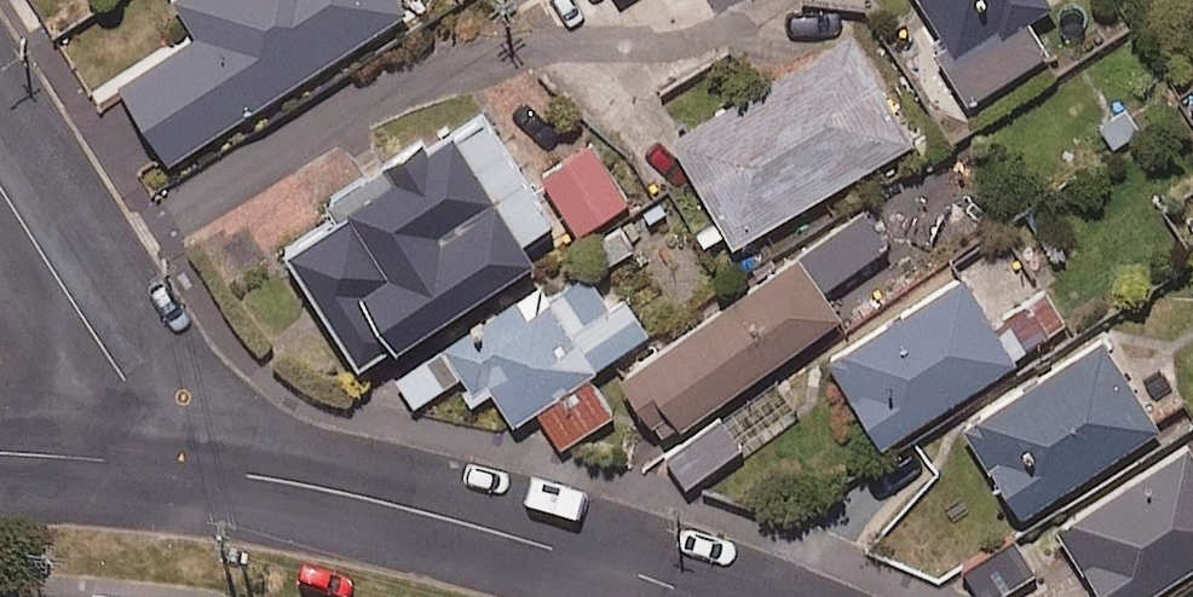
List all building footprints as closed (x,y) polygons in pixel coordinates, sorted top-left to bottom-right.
[(122,84),(172,163),(413,12),(405,0),(177,0),(199,35),(122,84)] [(585,15),(609,0),(576,0),(585,15)] [(1055,0),(929,0),(953,38),(942,45),(975,99),(1053,51),(1033,19),(1057,4),(1055,0)] [(917,139),(854,34),(675,140),(738,246),(917,139)] [(557,223),(486,111),(335,208),(343,220),(294,251),(369,369),(545,258),(533,238),(557,223)] [(632,202),(596,144),(547,175),(583,233),(632,202)] [(891,243),(866,209),(628,378),(672,439),(845,315),(827,289),(891,243)] [(616,300),(596,270),(554,299),(543,284),(401,382),(418,406),(463,375),(480,399),(496,388),(520,424),(540,410),(566,448),(616,413),(590,375),(653,332),(626,293),(616,300)] [(969,275),(832,359),(885,444),(1073,329),(1049,291),(998,323),(969,275)] [(1027,515),(1166,428),(1110,339),(971,426),(1027,515)] [(745,445),(722,416),(669,457),(691,486),(745,445)] [(1063,527),(1108,596),(1149,596),(1192,569),(1192,444),(1063,527)] [(1018,539),(969,567),(986,596),(998,596),(1038,574),(1018,539)]
